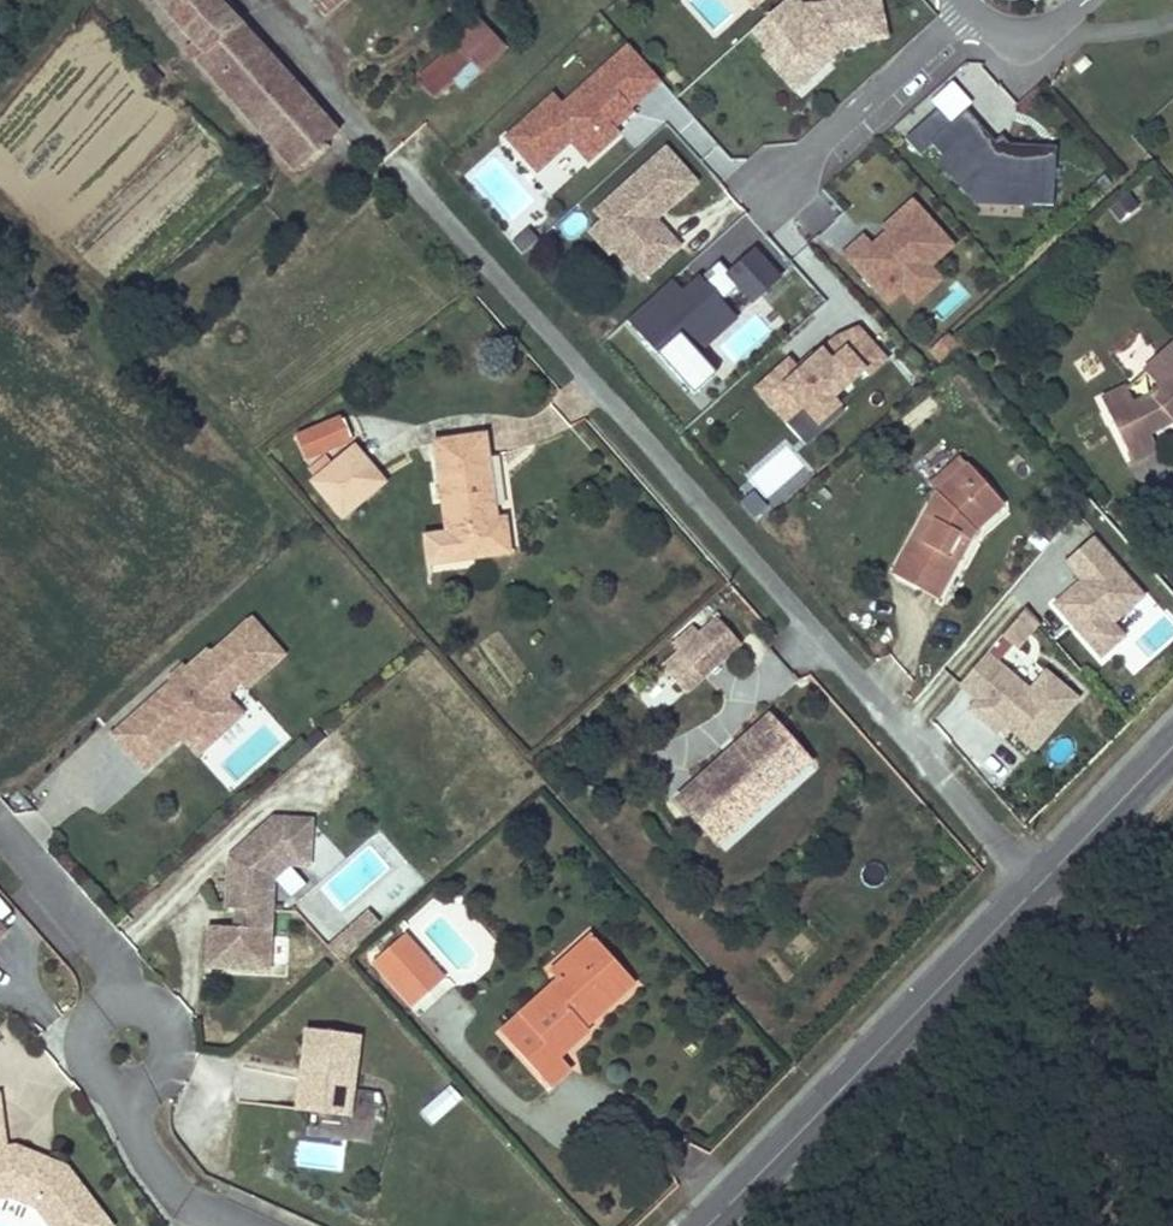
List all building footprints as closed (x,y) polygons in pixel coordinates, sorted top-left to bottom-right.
[(220,85),(262,49),(218,0),(160,0),(196,40),(188,48),(220,85)] [(325,14),(341,0),(313,0),(325,14)] [(755,9),(765,0),(747,0),(755,9)] [(799,0),(791,0),(752,35),(770,55),(763,61),(798,100),(805,93),(848,55),(890,46),(880,0),(846,0),(807,9),(799,0)] [(480,22),(418,77),(437,98),(474,64),(481,72),(505,50),(480,22)] [(567,106),(553,91),(503,139),(539,176),(571,146),(587,163),(591,166),(620,138),(616,135),(667,86),(651,69),(629,46),(567,106)] [(262,49),(220,85),(275,147),(316,110),(262,49)] [(1085,55),(1073,65),(1080,73),(1092,63),(1085,55)] [(151,66),(143,74),(158,87),(165,80),(151,66)] [(316,110),(275,147),(297,171),(336,134),(316,110)] [(969,115),(954,128),(939,112),(906,142),(921,159),(935,146),(946,158),(980,127),(969,115)] [(979,128),(946,158),(941,163),(981,206),(1053,209),(1056,151),(998,149),(979,128)] [(700,189),(667,150),(594,212),(605,225),(592,236),(636,288),(681,251),(659,224),(700,189)] [(906,199),(859,233),(835,252),(882,303),(898,293),(908,307),(943,286),(926,264),(950,248),(906,199)] [(540,240),(531,231),(515,245),(525,255),(540,240)] [(775,280),(745,248),(725,266),(717,257),(681,291),(668,278),(622,320),(690,394),(711,374),(693,355),(730,321),(715,304),(733,288),(748,304),(775,280)] [(788,358),(767,378),(756,387),(788,422),(799,412),(810,425),(819,435),(845,411),(836,401),(863,377),(868,382),(890,362),(885,356),(866,336),(860,329),(838,342),(828,352),(803,374),(788,358)] [(1135,374),(1157,352),(1140,336),(1118,359),(1135,374)] [(963,352),(952,337),(930,354),(940,369),(963,352)] [(1144,374),(1157,389),(1149,396),(1169,420),(1172,417),(1172,348),(1144,374)] [(1144,374),(1126,390),(1146,432),(1169,420),(1149,396),(1157,389),(1144,374)] [(1146,432),(1126,390),(1103,401),(1132,462),(1156,451),(1146,432)] [(447,534),(426,538),(430,564),(508,554),(504,519),(495,520),(485,437),(437,443),(442,488),(435,489),(435,495),(443,495),(447,534)] [(333,467),(320,478),(314,482),(343,516),(384,482),(355,448),(333,467)] [(312,469),(320,478),(333,467),(325,458),(312,469)] [(929,486),(938,494),(968,467),(961,458),(929,486)] [(938,494),(893,574),(918,589),(939,554),(956,564),(974,532),(1003,507),(968,467),(938,494)] [(768,513),(755,493),(740,503),(754,523),(768,513)] [(1114,626),(1120,622),(1147,599),(1095,536),(1068,558),(1085,580),(1054,606),(1088,648),(1101,663),(1127,641),(1114,626)] [(939,554),(918,589),(936,599),(956,564),(939,554)] [(1040,626),(1025,614),(1007,638),(1022,649),(1040,626)] [(242,714),(224,695),(240,681),(245,687),(282,654),(250,618),(210,654),(207,650),(172,681),(173,683),(160,695),(159,693),(126,723),(138,736),(124,748),(144,769),(181,736),(197,722),(212,739),(242,714)] [(670,647),(679,657),(666,669),(686,691),(706,673),(722,659),(741,643),(721,620),(702,637),(693,627),(670,647)] [(976,710),(1005,732),(1038,757),(1081,699),(1048,675),(1036,691),(1006,670),(990,657),(963,692),(980,705),(976,710)] [(160,695),(173,683),(172,681),(169,678),(155,689),(159,693),(160,695)] [(666,679),(641,698),(655,716),(680,697),(666,679)] [(737,827),(811,763),(771,718),(739,747),(744,752),(735,760),(730,754),(680,799),(700,821),(718,806),(737,827)] [(197,722),(181,736),(197,754),(212,739),(197,722)] [(124,748),(138,736),(126,723),(112,735),(124,748)] [(744,752),(739,747),(730,754),(735,760),(744,752)] [(720,843),(737,827),(718,806),(700,821),(720,843)] [(270,969),(274,878),(290,864),(309,864),(311,819),(273,818),(244,844),(248,848),(242,854),(238,850),(230,857),(228,908),(238,908),(237,926),(211,925),(209,966),(270,969)] [(242,854),(248,848),(244,844),(238,850),(242,854)] [(339,961),(380,925),(371,914),(330,950),(339,961)] [(444,979),(403,934),(371,962),(412,1007),(444,979)] [(592,938),(571,957),(579,966),(600,947),(592,938)] [(501,1034),(528,1063),(546,1047),(557,1060),(588,1032),(584,1028),(587,1025),(593,1021),(586,1013),(604,999),(609,1006),(633,984),(600,947),(579,966),(571,957),(550,975),(557,983),(501,1034)] [(586,1013),(593,1021),(609,1006),(604,999),(586,1013)] [(351,1115),(360,1035),(307,1028),(297,1108),(351,1115)] [(546,1047),(528,1063),(549,1088),(568,1071),(557,1060),(546,1047)] [(433,1128),(463,1100),(450,1087),(421,1114),(433,1128)] [(69,1168),(51,1160),(48,1167),(34,1161),(37,1154),(19,1146),(8,1148),(0,1149),(0,1198),(12,1196),(39,1208),(53,1225),(114,1225),(69,1168)] [(51,1160),(37,1154),(34,1161),(48,1167),(51,1160)]
